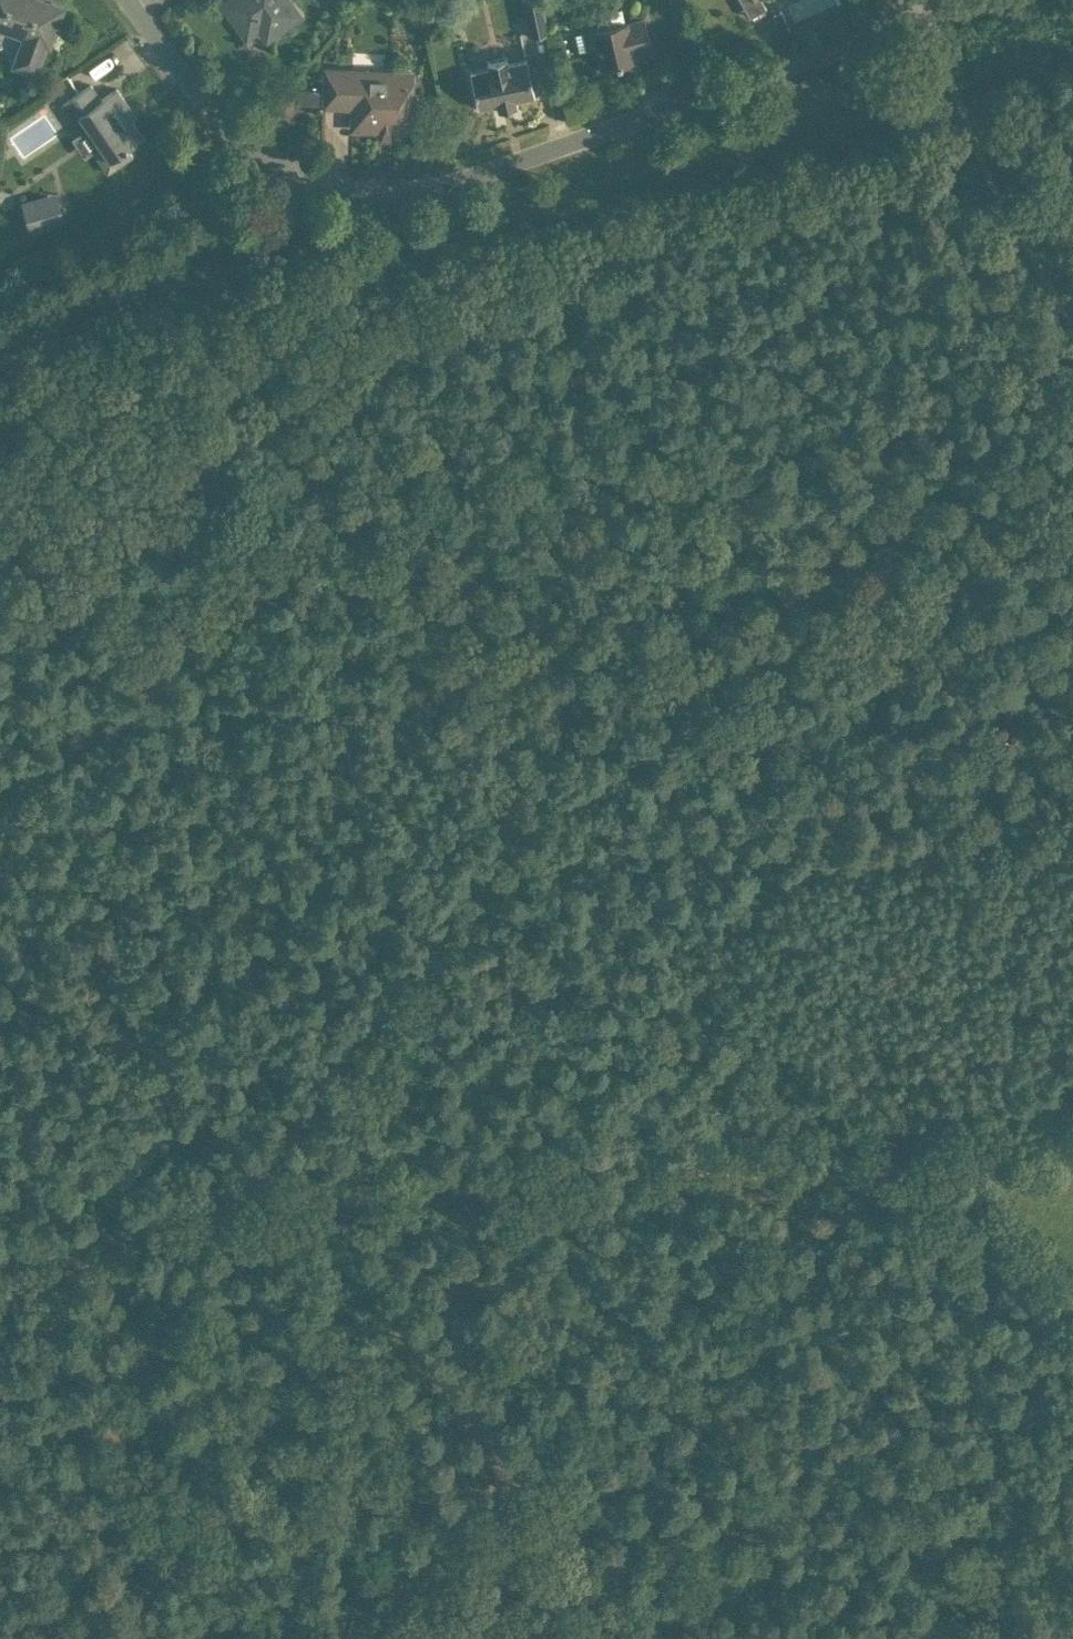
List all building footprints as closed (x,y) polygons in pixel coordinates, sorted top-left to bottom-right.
[(26,35),(16,63),(35,71),(46,42),(49,43),(63,7),(43,0),(36,0),(36,1),(33,0),(0,0),(0,25),(26,35)] [(223,2),(247,35),(259,26),(267,37),(300,13),(291,0),(226,0),(223,2)] [(530,35),(549,31),(543,0),(523,0),(530,35)] [(749,14),(765,5),(762,0),(742,0),(749,14)] [(773,13),(782,31),(790,27),(781,9),(773,13)] [(602,66),(631,59),(637,58),(635,51),(652,47),(645,16),(628,21),(627,19),(575,32),(579,50),(597,45),(602,66)] [(535,95),(530,73),(527,57),(509,61),(507,55),(488,59),(489,66),(471,70),(474,85),(479,107),(497,103),(499,110),(518,106),(517,99),(535,95)] [(416,129),(417,99),(412,99),(413,72),(326,69),(325,103),(353,104),(352,127),(416,129)] [(62,103),(81,131),(89,126),(102,144),(92,151),(107,172),(134,153),(128,146),(144,135),(132,119),(137,116),(117,87),(101,97),(91,83),(62,103)] [(322,103),(323,88),(299,87),(298,102),(322,103)] [(22,202),(31,230),(65,220),(57,191),(22,202)]
